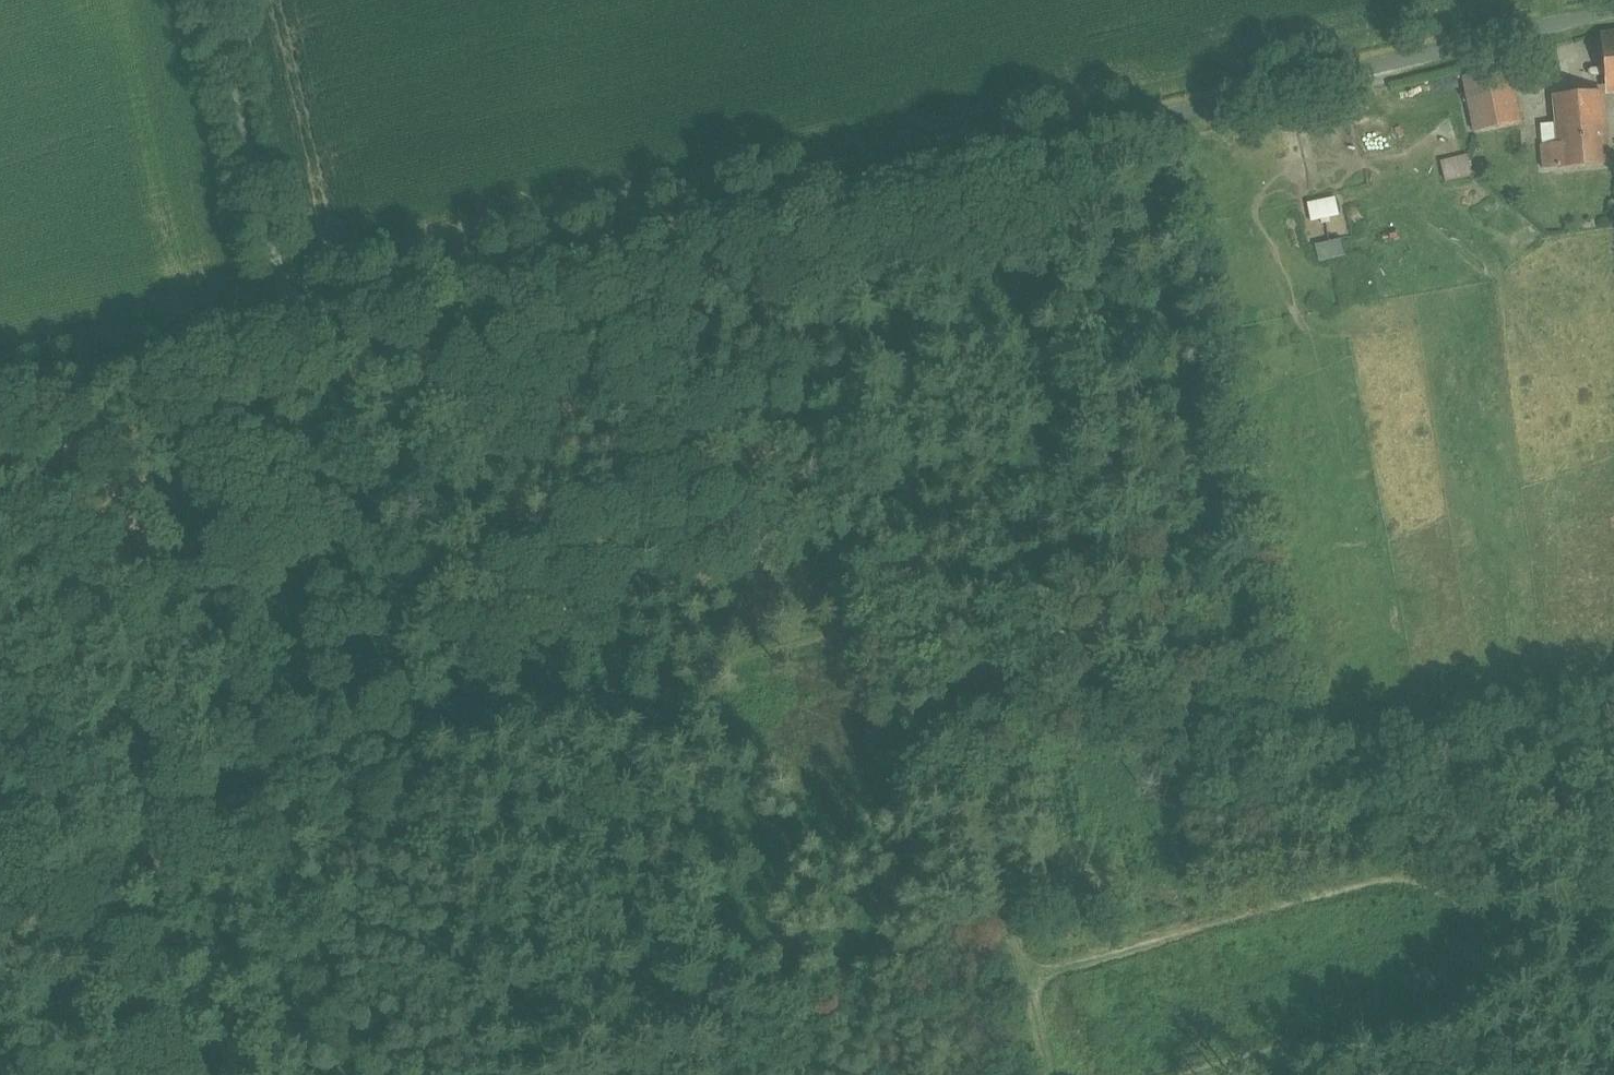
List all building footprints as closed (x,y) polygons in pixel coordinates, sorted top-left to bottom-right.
[(1602,32),(1606,78),(1613,77),(1613,31),(1602,32)] [(1510,66),(1465,76),(1477,131),(1522,122),(1510,66)] [(1603,90),(1555,94),(1559,143),(1542,144),(1545,168),(1561,166),(1561,167),(1610,163),(1606,123),(1603,90)] [(1470,157),(1443,163),(1447,180),(1474,174),(1470,157)] [(1309,219),(1339,215),(1336,196),(1307,200),(1309,219)] [(1341,239),(1315,242),(1318,260),(1344,256),(1341,239)]
